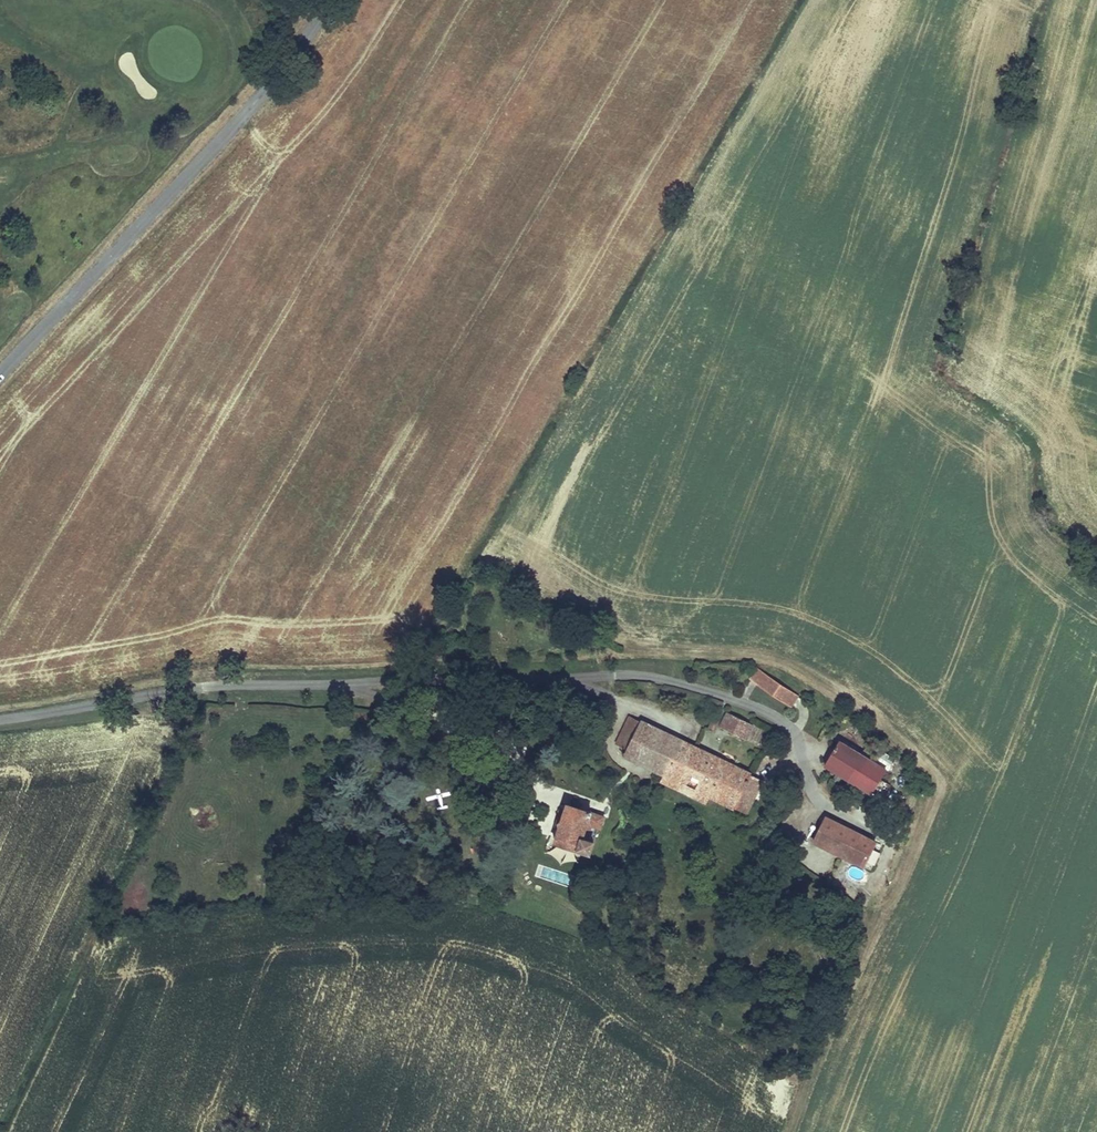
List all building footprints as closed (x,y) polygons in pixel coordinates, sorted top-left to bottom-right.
[(797,695),(757,667),(749,678),(790,706),(797,695)] [(754,725),(725,712),(718,726),(747,740),(754,725)] [(661,775),(679,737),(639,719),(638,721),(627,716),(614,743),(625,748),(621,756),(661,775)] [(751,771),(679,737),(661,775),(677,782),(674,789),(705,803),(708,798),(733,810),(734,807),(746,813),(760,783),(748,777),(751,771)] [(870,794),(886,768),(838,738),(822,765),(870,794)] [(677,782),(661,775),(658,781),(674,789),(677,782)] [(560,812),(551,840),(588,852),(593,837),(586,834),(589,824),(602,829),(606,814),(564,800),(560,812)] [(875,842),(824,816),(811,841),(862,867),(875,842)] [(574,862),(577,850),(553,844),(550,856),(574,862)]
